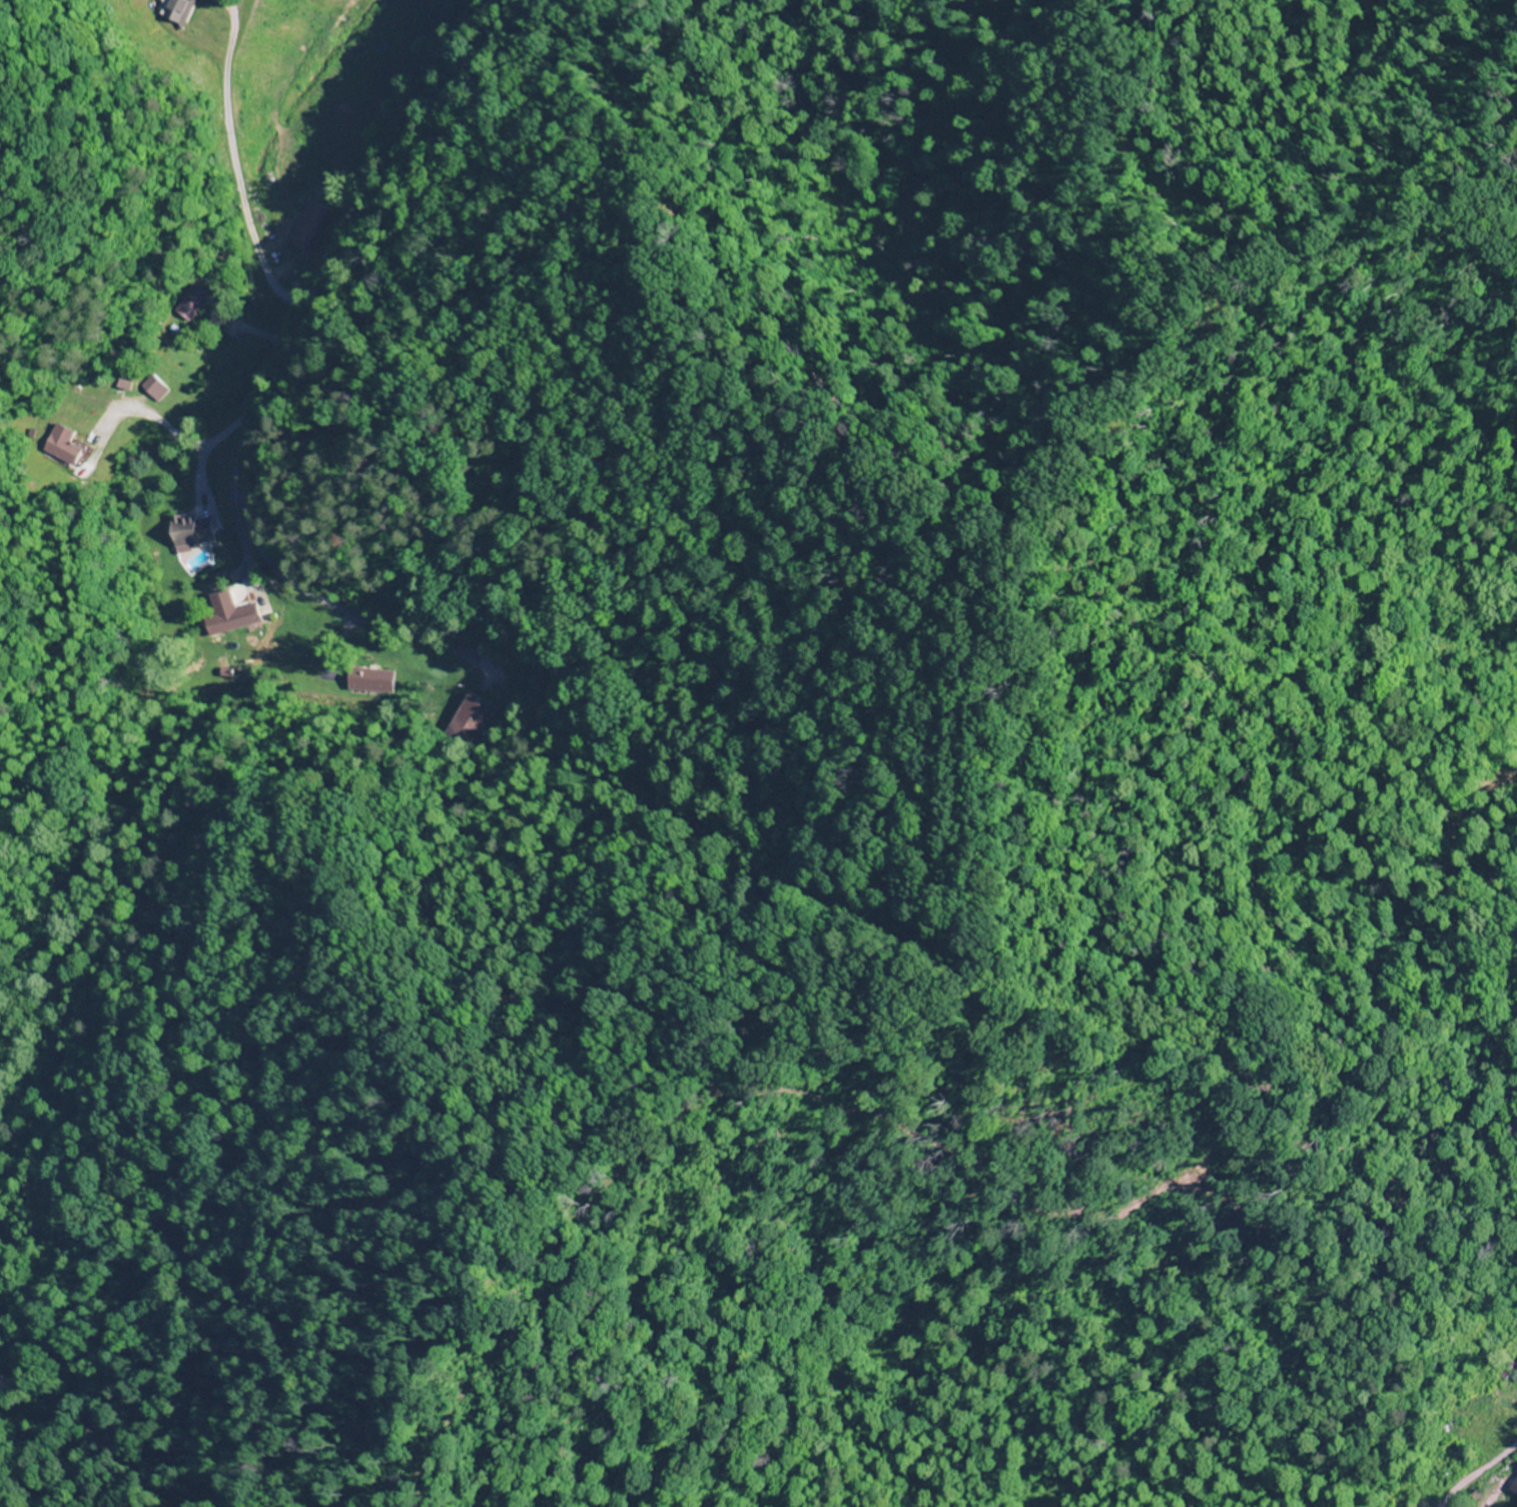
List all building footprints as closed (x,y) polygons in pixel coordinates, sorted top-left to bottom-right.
[(188,323),(208,293),(190,282),(171,311),(188,323)] [(157,401),(167,390),(151,374),(140,385),(157,401)] [(77,433),(56,422),(37,457),(73,476),(87,450),(72,442),(77,433)] [(214,543),(211,515),(169,520),(172,548),(214,543)] [(215,614),(220,632),(259,621),(254,603),(215,614)] [(391,670),(346,667),(345,690),(390,692),(391,670)] [(439,729),(461,749),(496,711),(474,691),(439,729)] [(1513,1484),(1499,1475),(1479,1506),(1516,1506),(1516,1477),(1513,1484)]
